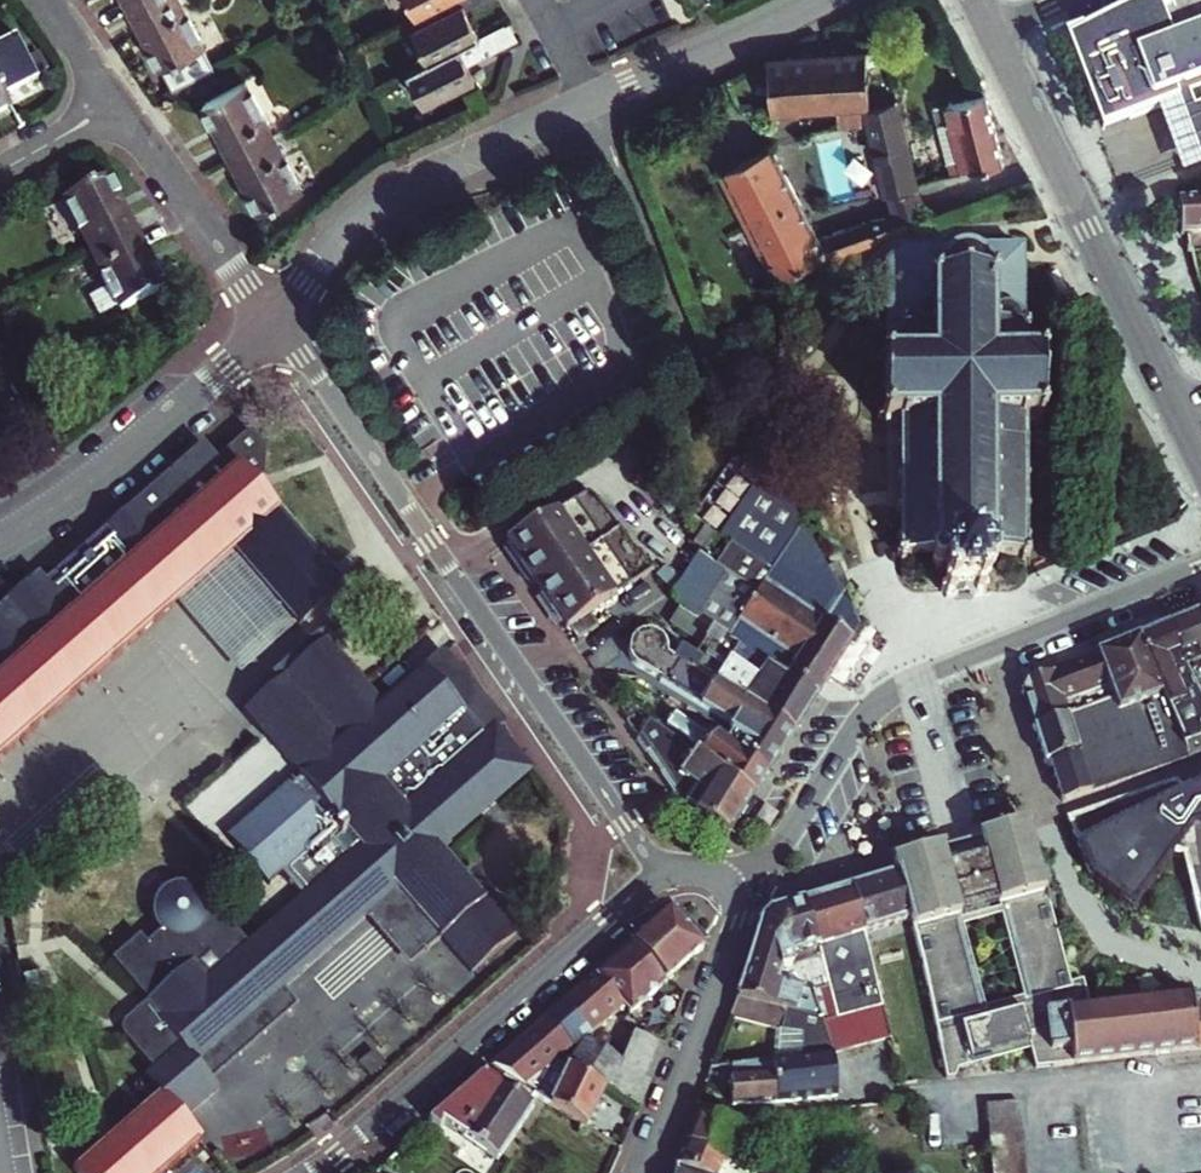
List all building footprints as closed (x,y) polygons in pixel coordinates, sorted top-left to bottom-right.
[(131,13),(156,0),(125,0),(131,13)] [(131,13),(170,89),(211,68),(177,0),(156,0),(131,13)] [(414,17),(420,14),(447,0),(405,0),(414,17)] [(479,37),(465,11),(487,0),(447,0),(420,14),(424,21),(408,29),(425,62),(426,63),(458,47),(458,48),(473,40),(479,37)] [(689,8),(706,0),(685,0),(689,8)] [(1174,102),(1198,163),(1200,161),(1200,0),(1150,0),(1153,7),(1140,12),(1136,4),(1066,41),(1095,120),(1124,108),(1128,119),(1174,102)] [(1136,4),(1140,12),(1153,7),(1150,0),(1145,0),(1136,4)] [(405,73),(422,106),(474,80),(467,64),(494,50),(516,39),(508,22),(479,37),(473,40),(458,48),(458,47),(426,63),(425,62),(405,73)] [(9,108),(3,97),(37,80),(15,37),(0,45),(0,113),(9,108)] [(766,58),(767,70),(769,104),(834,100),(868,97),(865,52),(766,58)] [(230,158),(272,135),(244,80),(201,102),(230,158)] [(982,93),(930,106),(947,175),(967,170),(968,172),(1000,164),(982,93)] [(773,278),(796,267),(823,255),(826,262),(909,229),(904,216),(919,213),(920,214),(922,213),(914,184),(897,108),(895,100),(868,107),(868,97),(834,100),(836,125),(867,123),(884,196),(885,196),(890,217),(863,222),(816,240),(770,148),(774,146),(773,144),(721,169),(735,199),(773,278)] [(272,135),(230,158),(258,213),(300,191),(272,135)] [(90,256),(132,235),(104,180),(62,201),(90,256)] [(1175,200),(1179,234),(1200,231),(1200,198),(1175,200)] [(132,235),(90,256),(119,312),(160,291),(132,235)] [(902,421),(902,439),(897,439),(897,448),(902,448),(902,470),(897,470),(897,478),(902,478),(903,498),(897,498),(898,506),(903,507),(903,531),(897,531),(897,539),(903,539),(903,547),(897,548),(897,554),(902,554),(902,561),(911,561),(910,555),(939,555),(939,590),(933,590),(933,597),(939,597),(939,603),(946,603),(946,597),(969,597),(969,603),(976,603),(976,597),(981,597),(981,589),(976,589),(976,568),(983,570),(990,570),(993,566),(993,559),(1022,559),(1022,563),(1026,562),(1026,559),(1030,559),(1030,554),(1026,554),(1026,545),(1029,545),(1029,539),(1026,539),(1026,514),(1029,514),(1029,508),(1026,508),(1025,484),(1028,484),(1028,478),(1025,478),(1025,454),(1028,454),(1028,449),(1025,449),(1025,427),(1043,427),(1043,422),(1047,421),(1047,417),(1043,417),(1042,394),(1047,394),(1047,388),(1042,388),(1041,365),(1047,365),(1047,359),(1041,359),(1041,354),(1036,354),(1036,358),(1023,358),(1022,332),(1028,332),(1028,329),(1022,329),(1021,248),(899,249),(883,266),(884,358),(878,358),(878,363),(884,363),(884,378),(878,378),(879,386),(884,386),(884,416),(878,416),(878,424),(884,423),(884,430),(890,429),(890,422),(902,421)] [(813,281),(794,276),(787,307),(805,312),(813,281)] [(170,603),(228,553),(293,627),(295,629),(341,588),(252,486),(263,476),(266,447),(263,444),(253,432),(244,432),(214,458),(199,441),(43,577),(35,569),(0,600),(0,752),(170,603)] [(685,612),(717,567),(728,550),(730,548),(786,504),(775,488),(756,475),(725,522),(710,512),(699,528),(727,546),(715,565),(702,557),(694,569),(703,575),(694,588),(685,583),(680,579),(670,594),(685,612)] [(587,494),(505,546),(538,593),(619,533),(587,494)] [(685,612),(722,636),(815,697),(839,660),(851,641),(849,640),(857,628),(851,611),(843,590),(839,595),(802,530),(786,504),(730,548),(728,550),(717,567),(685,612)] [(651,571),(619,533),(538,593),(565,635),(568,633),(576,646),(597,631),(589,619),(651,571)] [(293,627),(228,553),(170,603),(236,677),(293,627)] [(694,569),(685,583),(694,588),(703,575),(694,569)] [(1200,656),(1200,610),(1170,623),(1184,655),(1194,650),(1197,658),(1200,656)] [(1137,636),(1186,756),(1200,751),(1200,669),(1196,658),(1197,658),(1194,650),(1184,655),(1170,623),(1153,629),(1137,636)] [(732,729),(728,737),(734,741),(728,749),(764,775),(774,760),(777,755),(779,752),(791,734),(687,666),(692,658),(678,649),(671,661),(665,657),(665,653),(665,651),(665,648),(664,644),(662,642),(660,639),(658,637),(654,635),(651,633),(647,633),(644,633),(640,634),(637,635),(635,636),(633,637),(631,639),(629,642),(628,645),(627,647),(626,650),(626,652),(626,654),(627,656),(627,659),(628,661),(629,663),(631,665),(633,667),(634,668),(657,682),(657,683),(732,729)] [(692,658),(687,666),(791,734),(801,718),(815,697),(722,636),(714,649),(703,642),(693,658),(692,658)] [(1186,756),(1137,636),(1115,645),(1094,653),(1111,698),(1117,712),(1118,711),(1128,736),(1138,733),(1141,732),(1145,743),(1149,741),(1159,766),(1186,756)] [(169,1163),(199,1137),(181,1118),(214,1089),(206,1080),(199,1072),(238,1039),(230,1030),(280,986),(360,917),(395,886),(418,914),(403,927),(424,951),(439,937),(469,970),(512,932),(439,849),(530,768),(495,727),(493,725),(479,709),(473,702),(478,698),(479,697),(441,653),(378,707),(322,643),(300,663),(285,676),(279,670),(272,676),(277,682),(242,713),(298,777),(297,778),(299,780),(289,789),(287,786),(227,839),(268,886),(281,875),(301,896),(247,943),(201,892),(197,888),(192,886),(187,884),(182,883),(176,883),(170,884),(165,887),(161,890),(157,894),(155,899),(152,904),(152,910),(152,915),(153,921),(156,926),(159,930),(145,943),(138,935),(110,958),(148,1001),(120,1026),(120,1033),(153,1071),(146,1078),(160,1094),(130,1120),(101,1145),(73,1170),(75,1172),(158,1172),(169,1163)] [(1052,670),(1024,682),(1019,693),(1031,727),(1111,698),(1094,653),(1052,670)] [(279,670),(285,676),(300,663),(293,655),(278,668),(279,670)] [(734,741),(728,737),(725,741),(713,733),(704,747),(653,710),(654,709),(634,696),(617,710),(635,736),(645,722),(750,796),(757,786),(764,775),(728,749),(734,741)] [(493,725),(495,727),(501,722),(479,697),(478,698),(473,702),(479,709),(493,725)] [(1111,782),(1099,747),(1128,736),(1118,711),(1117,712),(1111,698),(1031,727),(1038,747),(1044,763),(1048,761),(1055,782),(1061,799),(1111,782)] [(645,722),(635,736),(688,813),(723,837),(735,819),(750,796),(645,722)] [(1111,782),(1159,766),(1149,741),(1145,743),(1141,732),(1138,733),(1128,736),(1099,747),(1111,782)] [(1134,906),(1174,851),(1182,857),(1193,904),(1200,902),(1200,808),(1194,785),(1184,790),(1174,778),(1067,815),(1091,873),(1134,906)] [(947,845),(949,860),(1030,837),(1027,824),(1026,823),(947,845)] [(1082,978),(1070,982),(1030,837),(949,860),(897,875),(921,962),(924,972),(930,1004),(931,1008),(943,1076),(954,1076),(958,1066),(973,1063),(972,1060),(1029,1044),(1035,1066),(1074,1062),(1200,1047),(1200,1004),(1191,1005),(1190,994),(1089,1005),(1082,978)] [(897,871),(897,875),(949,860),(947,845),(894,860),(897,871)] [(921,962),(897,875),(897,871),(870,879),(848,886),(861,931),(893,923),(905,966),(921,962)] [(395,886),(360,917),(405,967),(424,951),(403,927),(418,914),(395,886)] [(814,948),(817,956),(835,1018),(842,1016),(861,1011),(882,1005),(861,931),(848,886),(821,894),(801,900),(814,948)] [(760,915),(743,970),(776,981),(782,966),(792,964),(791,962),(795,961),(793,954),(814,948),(801,900),(777,907),(764,911),(760,915)] [(489,1065),(532,1093),(536,1095),(555,1056),(620,1004),(628,1012),(700,948),(684,928),(667,908),(489,1065)] [(793,954),(795,961),(817,956),(814,948),(793,954)] [(743,970),(735,995),(790,1010),(797,987),(776,981),(743,970)] [(238,1039),(199,1072),(206,1080),(295,1003),(280,986),(230,1030),(238,1039)] [(798,1012),(802,1000),(805,989),(797,987),(790,1010),(798,1012)] [(771,1058),(776,1098),(836,1093),(836,1089),(831,1051),(831,1049),(821,1021),(820,1016),(814,1016),(798,1012),(790,1010),(735,995),(729,1013),(778,1027),(802,1031),(802,1055),(771,1058)] [(802,1000),(798,1012),(814,1016),(809,1002),(802,1000)] [(882,1005),(861,1011),(842,1016),(835,1018),(821,1021),(831,1049),(831,1051),(851,1047),(869,1044),(890,1039),(882,1005)] [(567,1064),(603,1087),(635,1108),(644,1086),(662,1043),(632,1030),(618,1060),(580,1037),(567,1064)] [(776,1098),(771,1058),(752,1060),(737,1055),(735,1058),(735,1071),(732,1071),(731,1101),(776,1098)] [(548,1103),(585,1126),(603,1087),(567,1064),(548,1103)] [(489,1065),(428,1121),(438,1127),(441,1122),(498,1158),(532,1103),(528,1100),(532,1093),(489,1065)] [(985,1103),(986,1120),(1019,1117),(1018,1100),(985,1103)] [(695,1112),(683,1139),(725,1156),(737,1128),(695,1112)] [(986,1120),(988,1137),(1021,1133),(1019,1117),(986,1120)] [(988,1137),(989,1153),(1022,1150),(1021,1133),(988,1137)] [(675,1164),(705,1172),(753,1172),(755,1161),(725,1156),(683,1139),(674,1164),(675,1164)] [(989,1153),(991,1169),(1024,1166),(1022,1150),(989,1153)] [(675,1164),(671,1172),(705,1172),(675,1164)]
